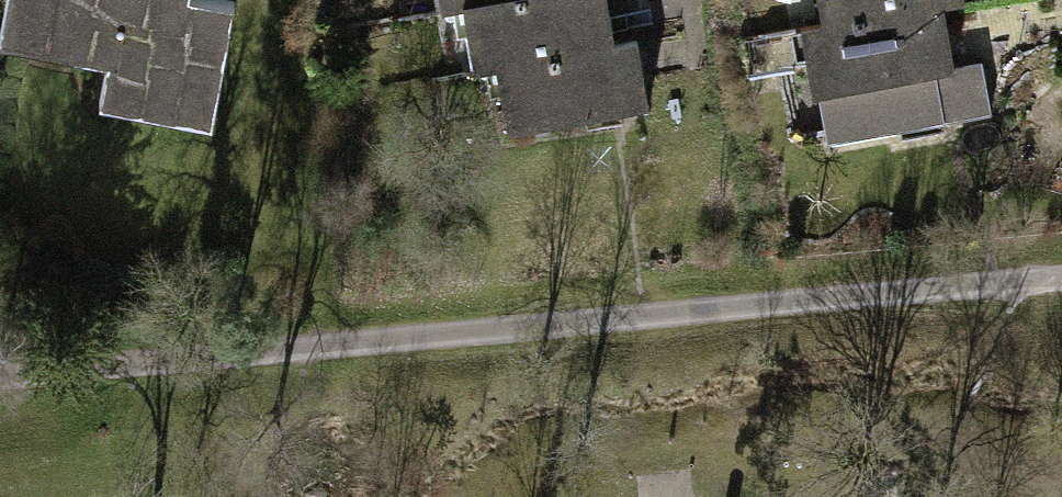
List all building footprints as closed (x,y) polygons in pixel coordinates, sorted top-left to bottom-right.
[(2,18),(7,19),(11,0),(6,0),(2,18)] [(7,19),(111,38),(103,79),(215,100),(234,0),(232,0),(11,0),(7,19)] [(463,7),(501,0),(438,0),(440,11),(463,7)] [(496,65),(614,44),(606,0),(501,0),(463,7),(474,69),(496,65)] [(824,25),(942,3),(957,0),(820,0),(824,25)] [(954,67),(942,3),(824,25),(801,28),(813,93),(819,92),(828,141),(992,111),(983,62),(954,67)] [(637,40),(614,44),(496,65),(508,132),(649,106),(637,40)]
